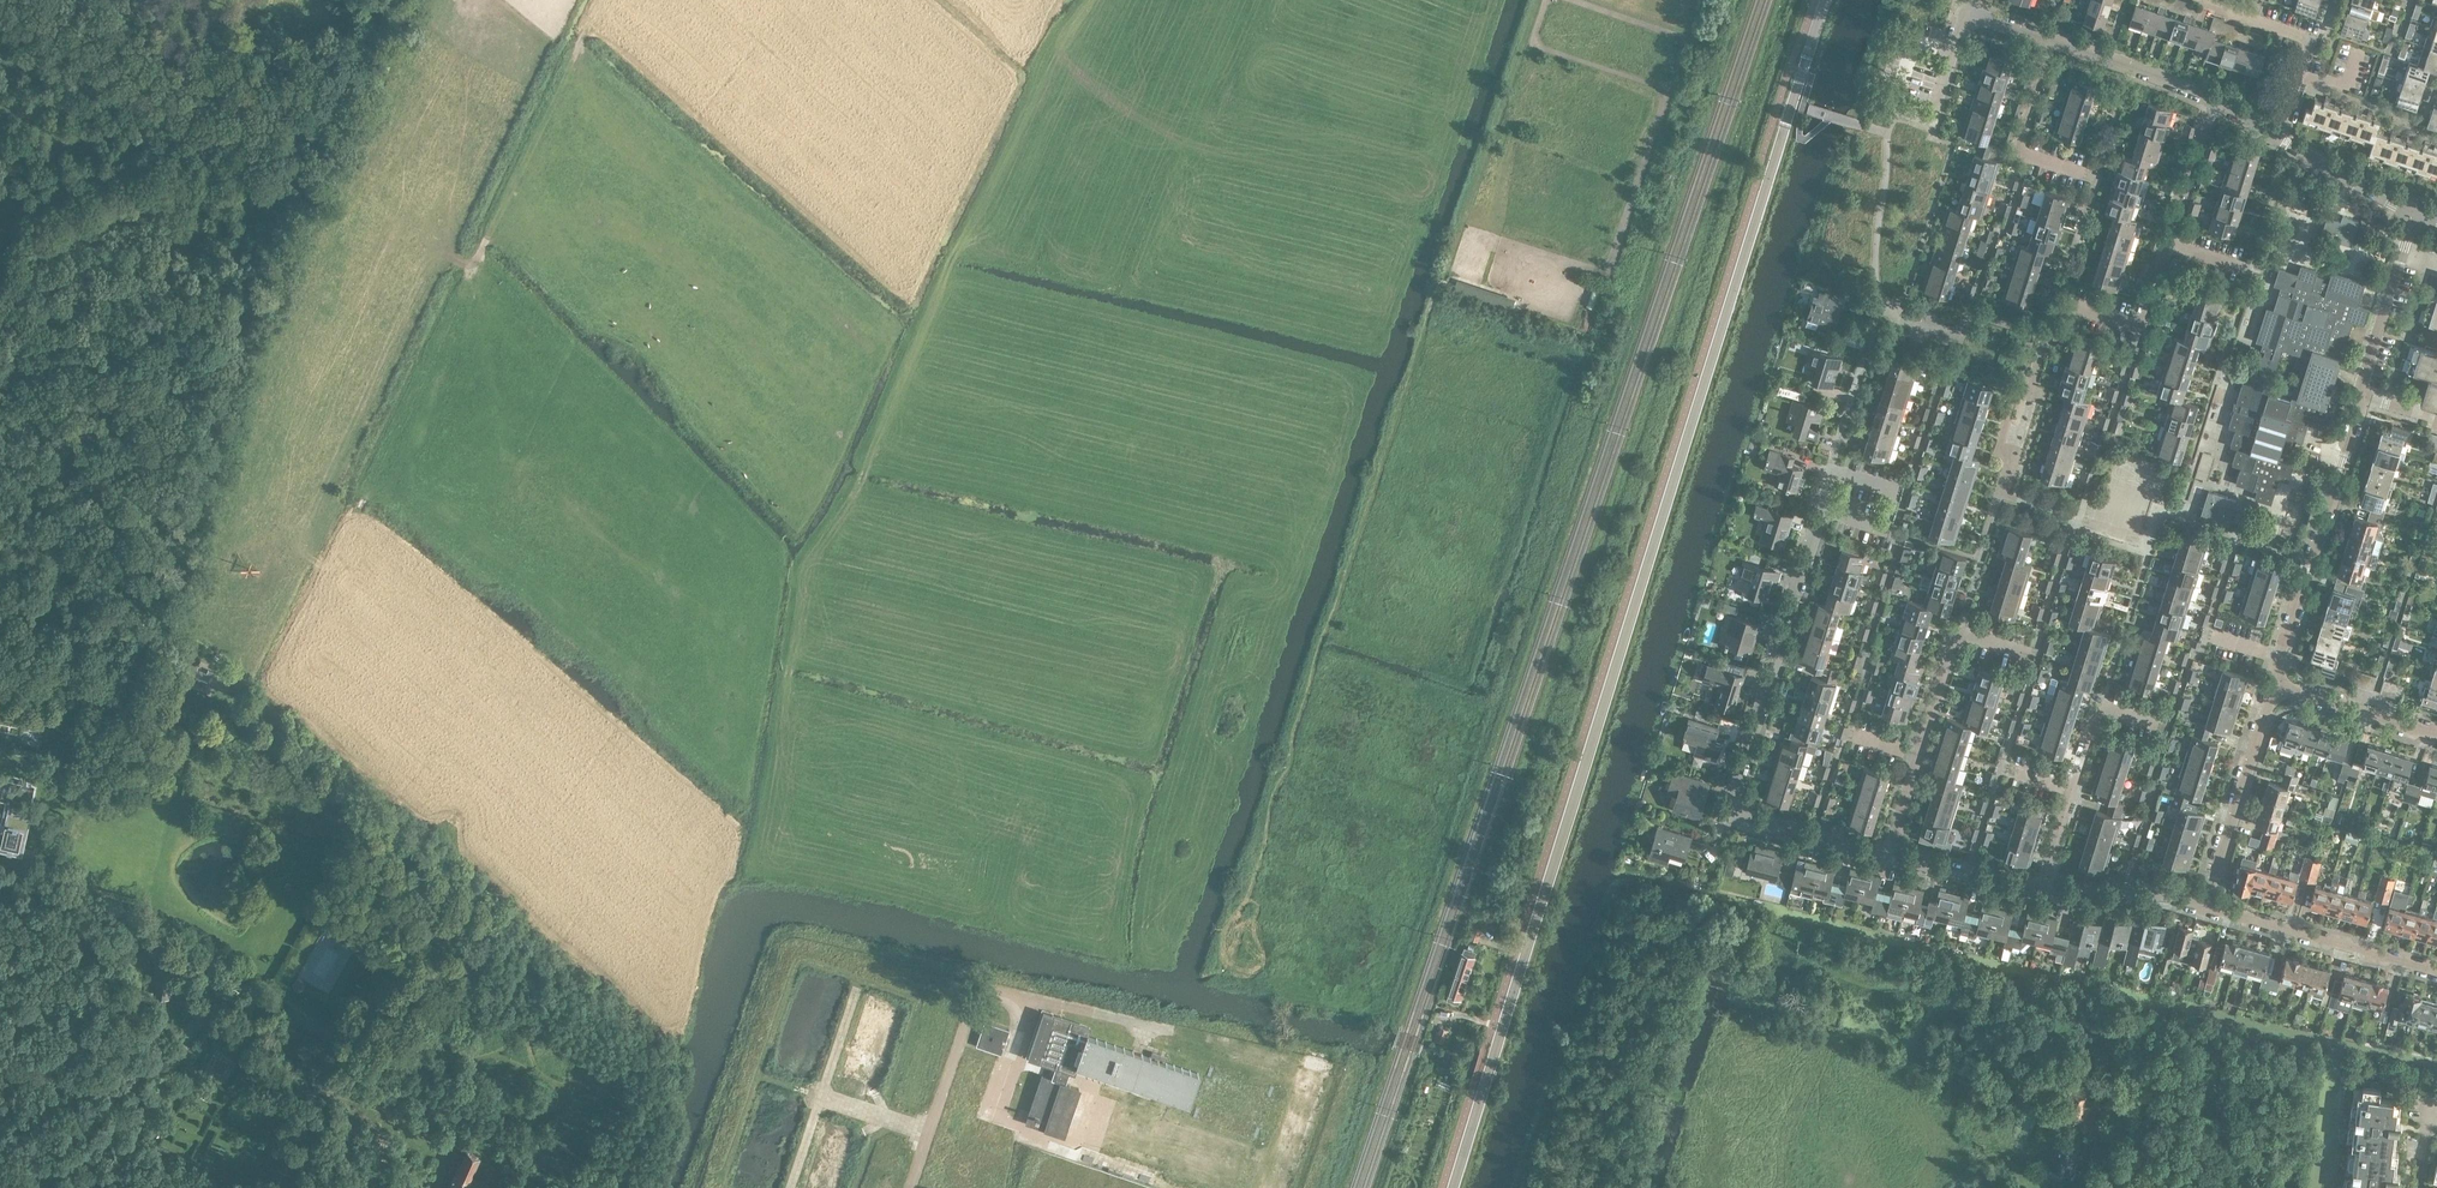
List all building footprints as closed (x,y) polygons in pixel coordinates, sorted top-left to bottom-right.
[(2106,0),(2090,0),(2087,9),(2107,15),(2110,7),(2119,10),(2120,5),(2106,0)] [(2308,0),(2296,0),(2294,7),(2315,14),(2318,4),(2308,0)] [(2347,10),(2368,17),(2376,19),(2379,10),(2371,7),(2350,0),(2347,10)] [(2417,2),(2414,9),(2420,11),(2423,4),(2417,2)] [(2136,4),(2129,23),(2142,28),(2149,9),(2136,4)] [(2149,9),(2142,28),(2156,32),(2162,13),(2165,6),(2160,4),(2157,11),(2149,9)] [(2189,4),(2186,13),(2191,14),(2194,6),(2189,4)] [(2191,14),(2182,41),(2195,45),(2202,26),(2193,23),(2199,7),(2194,6),(2191,14)] [(2107,15),(2087,9),(2083,22),(2111,31),(2113,26),(2104,23),(2107,15)] [(2347,10),(2343,20),(2364,27),(2364,26),(2368,17),(2347,10)] [(2162,13),(2156,32),(2169,37),(2176,17),(2162,13)] [(2176,17),(2169,37),(2171,37),(2171,38),(2181,42),(2181,41),(2182,41),(2191,14),(2186,13),(2183,20),(2176,17)] [(2220,31),(2224,19),(2213,15),(2209,29),(2202,26),(2195,45),(2208,49),(2208,50),(2215,29),(2220,31)] [(2343,20),(2340,30),(2367,39),(2370,28),(2364,26),(2364,27),(2343,20)] [(2410,21),(2408,29),(2413,31),(2416,23),(2410,21)] [(1942,29),(1932,25),(1927,39),(1938,43),(1942,29)] [(2208,50),(2206,57),(2219,61),(2225,42),(2217,39),(2220,31),(2215,29),(2209,46),(2208,50)] [(2423,45),(2436,50),(2436,39),(2432,37),(2427,35),(2423,45)] [(1913,44),(1896,39),(1894,46),(1911,52),(1913,44)] [(2225,42),(2219,61),(2232,66),(2239,46),(2225,42)] [(2420,55),(2436,60),(2436,50),(2423,45),(2420,55)] [(2239,46),(2232,66),(2245,70),(2252,51),(2239,46)] [(2252,51),(2245,70),(2258,74),(2265,55),(2252,51)] [(2012,60),(1987,52),(1983,67),(2008,74),(2012,60)] [(1909,58),(1892,53),(1890,61),(1907,66),(1909,58)] [(2416,64),(2430,69),(2436,71),(2436,60),(2420,55),(2416,64)] [(1940,62),(1924,57),(1921,64),(1938,70),(1940,62)] [(2409,62),(2405,72),(2426,79),(2430,69),(2416,64),(2409,62)] [(2008,74),(1983,67),(1979,81),(2004,88),(2008,74)] [(1904,73),(1887,68),(1885,76),(1902,81),(1904,73)] [(1937,73),(1920,68),(1917,76),(1934,81),(1937,73)] [(2021,72),(2019,78),(2029,82),(2031,75),(2021,72)] [(2405,72),(2402,82),(2423,89),(2426,79),(2405,72)] [(2029,82),(2019,78),(2017,83),(2028,87),(2029,82)] [(2071,79),(2067,93),(2092,101),(2096,86),(2071,79)] [(1933,85),(1916,80),(1914,87),(1931,93),(1933,85)] [(2048,80),(2046,86),(2057,90),(2059,84),(2048,80)] [(2004,88),(1979,81),(1974,95),(1999,102),(2004,88)] [(1900,87),(1883,82),(1881,90),(1898,95),(1900,87)] [(2402,82),(2399,91),(2420,99),(2423,89),(2402,82)] [(2057,90),(2046,86),(2044,92),(2055,95),(2057,90)] [(1930,97),(1913,91),(1910,99),(1927,104),(1930,97)] [(2399,91),(2395,101),(2395,102),(2416,109),(2420,99),(2399,91)] [(2067,93),(2063,107),(2087,115),(2092,101),(2067,93)] [(1999,102),(1974,95),(1970,109),(1995,116),(1999,102)] [(2305,108),(2301,119),(2307,121),(2308,119),(2316,121),(2315,125),(2323,127),(2330,105),(2328,104),(2330,98),(2324,96),(2323,102),(2313,99),(2310,109),(2305,108)] [(2012,99),(2011,105),(2021,108),(2023,103),(2012,99)] [(2330,105),(2323,127),(2331,130),(2332,127),(2340,129),(2347,110),(2338,107),(2340,101),(2335,99),(2333,106),(2330,105)] [(2148,103),(2143,118),(2168,125),(2173,110),(2148,103)] [(2021,108),(2011,105),(2009,111),(2019,114),(2021,108)] [(2063,107),(2058,120),(2083,129),(2087,115),(2063,107)] [(2347,110),(2340,129),(2349,132),(2347,135),(2355,138),(2363,115),(2360,115),(2362,108),(2357,107),(2355,113),(2347,110)] [(2039,108),(2038,113),(2048,117),(2050,111),(2039,108)] [(1995,116),(1970,109),(1966,123),(1991,130),(1995,116)] [(2363,115),(2355,138),(2363,140),(2364,137),(2372,140),(2376,131),(2379,121),(2370,118),(2372,112),(2367,110),(2365,116),(2363,115)] [(2048,117),(2038,113),(2036,119),(2047,123),(2048,117)] [(2426,124),(2436,128),(2436,116),(2430,114),(2426,124)] [(2143,118),(2139,131),(2164,139),(2168,125),(2143,118)] [(2058,120),(2054,135),(2079,143),(2083,129),(2058,120)] [(1991,130),(1966,123),(1962,137),(1977,141),(1987,144),(1991,130)] [(2196,126),(2185,123),(2183,129),(2194,132),(2196,126)] [(2004,127),(2002,132),(2012,136),(2014,130),(2004,127)] [(2183,129),(2181,135),(2192,138),(2194,132),(2183,129)] [(2372,140),(2368,154),(2374,156),(2375,153),(2383,156),(2382,159),(2390,161),(2397,138),(2395,138),(2397,132),(2392,130),(2390,136),(2376,131),(2372,140)] [(2139,131),(2135,145),(2160,153),(2164,139),(2139,131)] [(2012,136),(2002,132),(2000,138),(2011,141),(2012,136)] [(2397,138),(2390,161),(2397,163),(2398,161),(2407,164),(2413,144),(2405,141),(2407,135),(2402,134),(2400,139),(2397,138)] [(1987,144),(1977,141),(1975,148),(1989,152),(1991,145),(1987,144)] [(2413,144),(2407,164),(2415,167),(2414,170),(2422,172),(2430,150),(2427,149),(2429,143),(2424,141),(2422,147),(2413,144)] [(2422,172),(2430,175),(2431,172),(2436,174),(2436,145),(2434,144),(2432,150),(2430,150),(2422,172)] [(2135,145),(2131,158),(2147,163),(2147,164),(2156,167),(2160,153),(2135,145)] [(2208,145),(2206,152),(2217,155),(2219,149),(2208,145)] [(2234,145),(2230,159),(2255,167),(2260,152),(2234,145)] [(1989,152),(1975,148),(1973,155),(1987,159),(1989,152)] [(2187,154),(2177,151),(2175,156),(2185,160),(2187,154)] [(2217,155),(2206,152),(2205,157),(2215,160),(2217,155)] [(2122,155),(2118,170),(2143,178),(2147,164),(2147,163),(2131,158),(2122,155)] [(1987,159),(1974,156),(1970,169),(1994,177),(1998,162),(1987,159)] [(2185,160),(2175,156),(2173,162),(2184,165),(2185,160)] [(2230,159),(2226,173),(2251,181),(2255,167),(2230,159)] [(1994,177),(1970,169),(1966,183),(1990,190),(1994,177)] [(2118,170),(2114,183),(2139,191),(2143,178),(2118,170)] [(2200,173),(2198,179),(2208,183),(2210,176),(2200,173)] [(2226,173),(2221,187),(2247,195),(2251,181),(2226,173)] [(2010,174),(2008,180),(2018,183),(2020,177),(2010,174)] [(2025,177),(2025,178),(2023,183),(2030,185),(2032,179),(2025,177)] [(2168,179),(2166,185),(2176,188),(2178,182),(2168,179)] [(2208,183),(2198,179),(2196,185),(2206,188),(2208,183)] [(2018,183),(2008,180),(2006,185),(2017,188),(2018,183)] [(1966,183),(1962,196),(1986,204),(1990,190),(1966,183)] [(2114,183),(2109,198),(2134,205),(2141,207),(2145,193),(2139,191),(2114,183)] [(2176,188),(2166,185),(2164,190),(2175,193),(2176,188)] [(2221,187),(2217,201),(2242,209),(2247,195),(2221,187)] [(2045,191),(2041,205),(2066,213),(2070,199),(2045,191)] [(2019,192),(2018,198),(2029,201),(2031,195),(2019,192)] [(1986,204),(1962,196),(1957,210),(1973,215),(1972,217),(1981,219),(1986,204)] [(2029,201),(2018,198),(2016,203),(2027,207),(2029,201)] [(2109,198),(2105,212),(2114,215),(2114,214),(2130,219),(2134,205),(2109,198)] [(2000,201),(1998,207),(2010,211),(2012,205),(2000,201)] [(2191,201),(2189,207),(2199,210),(2202,204),(2193,201),(2191,201)] [(2217,201),(2213,214),(2238,222),(2242,209),(2217,201)] [(2041,205),(2037,219),(2062,226),(2066,213),(2041,205)] [(2159,206),(2157,212),(2168,215),(2170,209),(2159,206)] [(1972,217),(1973,215),(1948,207),(1944,221),(1969,229),(1972,217)] [(2010,211),(1998,207),(1997,213),(2008,216),(2010,211)] [(2189,207),(2187,212),(2198,215),(2199,210),(2189,207)] [(2168,215),(2157,212),(2155,217),(2164,220),(2166,221),(2168,215)] [(2114,214),(2114,215),(2110,228),(2134,236),(2139,221),(2130,219),(2114,214)] [(2213,214),(2209,228),(2234,236),(2238,222),(2213,214)] [(2321,235),(2352,244),(2360,219),(2343,214),(2341,219),(2327,215),(2321,235)] [(2367,219),(2362,217),(2353,245),(2358,247),(2367,219)] [(2037,219),(2033,233),(2057,240),(2062,226),(2037,219)] [(2011,220),(2009,226),(2020,229),(2022,223),(2011,220)] [(1969,229),(1944,221),(1940,235),(1964,243),(1969,229)] [(2020,229),(2009,226),(2007,231),(2018,235),(2020,229)] [(1982,227),(1980,233),(1992,236),(1994,230),(1982,227)] [(2110,228),(2105,242),(2130,250),(2134,236),(2110,228)] [(1992,236),(1980,233),(1979,238),(1990,242),(1992,236)] [(2033,233),(2028,247),(2044,252),(2044,253),(2053,255),(2057,240),(2033,233)] [(2150,234),(2148,240),(2159,243),(2161,237),(2150,234)] [(1964,243),(1940,235),(1935,249),(1960,257),(1964,243)] [(2148,240),(2146,245),(2157,249),(2159,243),(2148,240)] [(2105,242),(2101,256),(2126,263),(2130,250),(2105,242)] [(1993,245),(1991,251),(2003,254),(2004,248),(1993,245)] [(2020,245),(2016,258),(2040,265),(2044,252),(2028,247),(2020,245)] [(1935,249),(1931,263),(1956,271),(1956,270),(1960,257),(1935,249)] [(2003,254),(1991,251),(1990,256),(2001,260),(2003,254)] [(1974,254),(1972,258),(1984,262),(1985,257),(1974,254)] [(2101,256),(2097,270),(2122,278),(2126,263),(2101,256)] [(2173,257),(2170,268),(2184,272),(2187,261),(2173,257)] [(1972,258),(1970,265),(1982,269),(1984,262),(1972,258)] [(2016,258),(2011,272),(2036,279),(2040,265),(2016,258)] [(2141,261),(2139,267),(2150,271),(2152,265),(2141,261)] [(1956,271),(1931,263),(1927,277),(1951,284),(1956,271)] [(2333,269),(2328,282),(2322,281),(2324,277),(2316,275),(2319,268),(2301,263),(2298,271),(2280,265),(2274,282),(2281,284),(2274,307),(2267,305),(2256,339),(2264,341),(2262,347),(2268,349),(2266,354),(2260,352),(2255,368),(2248,366),(2237,400),(2251,404),(2249,412),(2235,408),(2229,425),(2236,427),(2231,443),(2238,446),(2233,462),(2241,465),(2236,482),(2257,488),(2255,497),(2271,502),(2279,477),(2289,480),(2297,455),(2292,453),(2300,429),(2306,431),(2308,423),(2319,426),(2319,431),(2329,432),(2345,379),(2337,372),(2342,356),(2339,355),(2343,343),(2345,344),(2353,319),(2364,323),(2370,306),(2359,303),(2366,280),(2333,269)] [(2139,267),(2138,273),(2149,276),(2150,271),(2139,267)] [(2122,278),(2097,270),(2093,284),(2118,291),(2122,278)] [(1986,272),(1984,279),(1994,282),(1996,276),(1986,272)] [(2011,272),(2007,286),(2032,293),(2036,279),(2011,272)] [(1951,284),(1927,277),(1922,292),(1947,299),(1951,284)] [(1994,282),(1984,279),(1982,284),(1993,287),(1994,282)] [(1966,281),(1964,288),(1975,292),(1977,285),(1966,281)] [(2165,282),(2164,288),(2174,291),(2176,285),(2165,282)] [(2201,283),(2196,297),(2222,305),(2226,291),(2201,283)] [(2007,286),(2003,300),(2003,301),(2027,308),(2032,293),(2007,286)] [(1596,306),(1599,288),(1592,287),(1589,305),(1596,306)] [(1975,292),(1964,288),(1963,293),(1973,296),(1975,292)] [(2164,288),(2162,294),(2173,297),(2174,291),(2164,288)] [(2133,289),(2131,295),(2142,298),(2144,293),(2133,289)] [(1815,296),(1808,317),(1806,325),(1831,332),(1840,304),(1838,303),(1840,296),(1820,290),(1818,297),(1815,296)] [(2436,325),(2436,298),(2423,293),(2415,318),(2433,324),(2436,325)] [(2196,297),(2192,311),(2218,319),(2222,305),(2196,297)] [(2157,310),(2155,315),(2166,319),(2168,314),(2157,310)] [(2192,311),(2188,324),(2214,332),(2218,319),(2192,311)] [(2155,315),(2153,321),(2165,325),(2166,319),(2155,315)] [(2188,324),(2184,338),(2183,338),(2200,343),(2199,344),(2209,347),(2214,332),(2188,324)] [(2073,334),(2069,348),(2093,356),(2098,341),(2073,334)] [(2175,335),(2171,349),(2196,357),(2199,344),(2200,343),(2183,338),(2184,338),(2175,335)] [(2148,338),(2146,343),(2157,347),(2159,341),(2148,338)] [(2146,343),(2145,349),(2155,353),(2157,347),(2146,343)] [(2436,352),(2426,349),(2408,343),(2400,368),(2429,377),(2436,379),(2436,352)] [(1834,387),(1838,371),(1836,370),(1840,356),(1812,348),(1808,362),(1817,365),(1813,380),(1834,387)] [(2069,348),(2064,362),(2089,369),(2093,356),(2069,348)] [(2171,349),(2167,363),(2191,371),(2196,357),(2171,349)] [(1895,356),(1890,370),(1915,378),(1920,363),(1895,356)] [(2117,358),(2115,364),(2126,367),(2128,362),(2117,358)] [(2064,362),(2060,376),(2085,384),(2089,369),(2064,362)] [(2143,366),(2132,363),(2130,368),(2141,372),(2143,366)] [(2167,363),(2162,377),(2187,385),(2191,371),(2167,363)] [(2126,367),(2115,364),(2114,370),(2124,373),(2126,367)] [(2139,377),(2141,372),(2130,368),(2129,374),(2139,377)] [(1890,370),(1886,384),(1911,392),(1915,378),(1890,370)] [(1928,376),(1927,382),(1937,385),(1939,380),(1928,376)] [(2060,376),(2056,390),(2065,393),(2080,398),(2081,397),(2085,384),(2060,376)] [(2187,385),(2162,377),(2158,391),(2174,396),(2183,398),(2187,385)] [(2429,377),(2421,403),(2436,407),(2436,379),(2429,377)] [(1969,379),(1965,393),(1990,401),(1994,386),(1969,379)] [(1937,385),(1927,382),(1926,383),(1924,388),(1935,392),(1937,385)] [(1886,384),(1882,398),(1906,406),(1911,392),(1886,384)] [(1940,393),(1942,393),(1950,396),(1952,389),(1942,386),(1940,393)] [(2109,386),(2107,391),(2117,395),(2119,389),(2109,386)] [(2117,395),(2107,391),(2105,397),(2116,401),(2117,395)] [(2124,391),(2122,396),(2132,399),(2134,394),(2124,391)] [(1965,393),(1960,407),(1985,415),(1990,401),(1965,393)] [(2065,393),(2061,407),(2085,414),(2089,400),(2081,397),(2080,398),(2065,393)] [(2122,396),(2120,402),(2131,405),(2132,399),(2122,396)] [(2174,396),(2170,410),(2194,417),(2199,403),(2183,398),(2174,396)] [(1882,398),(1877,412),(1902,419),(1906,406),(1882,398)] [(1794,399),(1788,419),(1798,422),(1795,432),(1817,439),(1819,432),(1809,426),(1810,425),(1809,424),(1811,417),(1820,420),(1824,408),(1794,399)] [(1919,404),(1918,409),(1928,413),(1930,407),(1919,404)] [(1960,407),(1956,421),(1981,429),(1985,415),(1960,407)] [(2061,407),(2056,421),(2081,428),(2085,414),(2061,407)] [(1928,413),(1918,409),(1916,416),(1927,419),(1928,413)] [(1935,409),(1933,414),(1944,417),(1945,412),(1935,409)] [(2170,410),(2166,424),(2190,431),(2194,417),(2170,410)] [(1877,412),(1873,425),(1898,433),(1902,419),(1877,412)] [(1931,420),(1933,421),(1942,424),(1944,417),(1933,414),(1931,420)] [(2100,414),(2098,419),(2109,423),(2110,417),(2100,414)] [(2098,419),(2096,425),(2107,428),(2109,423),(2098,419)] [(1956,421),(1952,435),(1977,443),(1981,429),(1956,421)] [(2056,421),(2052,435),(2076,442),(2081,428),(2056,421)] [(2124,426),(2113,423),(2111,430),(2122,433),(2124,426)] [(2166,424),(2161,438),(2186,445),(2190,431),(2166,424)] [(2382,430),(2378,444),(2401,451),(2403,444),(2405,444),(2410,429),(2392,424),(2389,432),(2382,430)] [(1873,425),(1868,439),(1893,447),(1898,433),(1873,425)] [(1911,432),(1909,437),(1920,440),(1922,435),(1911,432)] [(2430,432),(2426,445),(2434,448),(2436,438),(2436,434),(2430,432)] [(1952,435),(1947,450),(1956,452),(1981,459),(1973,456),(1977,443),(1952,435)] [(2052,435),(2048,448),(2072,456),(2076,442),(2052,435)] [(1926,436),(1924,442),(1935,445),(1937,440),(1926,436)] [(1920,440),(1909,437),(1907,443),(1918,447),(1920,440)] [(2186,445),(2161,438),(2157,452),(2181,459),(2186,445)] [(1868,439),(1864,453),(1889,461),(1893,447),(1868,439)] [(2102,445),(2091,441),(2089,447),(2100,450),(2102,445)] [(1922,448),(1924,449),(1933,451),(1935,445),(1924,442),(1922,448)] [(2378,444),(2373,458),(2400,467),(2402,459),(2399,458),(2401,451),(2378,444)] [(2089,447),(2087,452),(2098,456),(2100,450),(2089,447)] [(2048,448),(2043,462),(2068,470),(2072,456),(2048,448)] [(1795,458),(1769,449),(1763,468),(1779,473),(1775,485),(1797,491),(1804,469),(1793,465),(1795,458)] [(1956,452),(1947,450),(1956,452),(1952,465),(1977,473),(1981,459),(1956,452)] [(2373,458),(2369,473),(2392,480),(2394,473),(2397,474),(2400,467),(2373,458)] [(1913,463),(1903,459),(1901,465),(1911,468),(1913,463)] [(2043,462),(2039,477),(2063,484),(2068,470),(2043,462)] [(1917,464),(1915,469),(1927,473),(1928,468),(1917,464)] [(1952,465),(1948,479),(1972,487),(1977,473),(1952,465)] [(1915,469),(1914,476),(1925,479),(1927,473),(1915,469)] [(2082,469),(2080,474),(2091,478),(2093,472),(2082,469)] [(2369,473),(2365,486),(2389,494),(2391,487),(2390,486),(2392,480),(2369,473)] [(2080,474),(2079,480),(2090,483),(2091,478),(2080,474)] [(1948,479),(1943,493),(1968,501),(1972,487),(1948,479)] [(2389,494),(2365,486),(2360,501),(2372,505),(2370,512),(2384,516),(2386,510),(2387,510),(2390,501),(2387,500),(2389,494)] [(2209,489),(2201,515),(2238,526),(2238,529),(2253,533),(2255,526),(2231,518),(2237,498),(2209,489)] [(1909,492),(1907,497),(1918,500),(1920,495),(1909,492)] [(1943,493),(1939,507),(1964,515),(1968,501),(1943,493)] [(1759,501),(1767,504),(1769,497),(1761,494),(1759,501)] [(1918,500),(1907,497),(1905,503),(1916,506),(1918,500)] [(1770,509),(1757,504),(1754,512),(1756,512),(1754,516),(1766,520),(1760,539),(1784,546),(1793,515),(1770,508),(1770,509)] [(1939,507),(1935,521),(1960,529),(1964,515),(1939,507)] [(2356,515),(2351,530),(2383,540),(2384,536),(2381,530),(2379,530),(2384,516),(2370,512),(2367,519),(2356,515)] [(1900,520),(1898,525),(1909,529),(1911,523),(1900,520)] [(1935,521),(1930,535),(1955,543),(1960,529),(1935,521)] [(2008,525),(2003,539),(2028,546),(2033,532),(2008,525)] [(2351,530),(2346,544),(2378,554),(2383,540),(2351,530)] [(2183,534),(2179,548),(2204,556),(2208,542),(2183,534)] [(1999,553),(1999,554),(2007,557),(2008,556),(2024,561),(2028,546),(2003,539),(1999,553)] [(2342,558),(2365,565),(2374,568),(2374,567),(2375,567),(2378,555),(2378,554),(2346,544),(2342,558)] [(1900,545),(1899,551),(1909,555),(1911,548),(1900,545)] [(1843,549),(1839,563),(1863,570),(1867,557),(1873,559),(1875,552),(1861,547),(1859,554),(1843,549)] [(2179,548),(2175,562),(2200,570),(2204,556),(2179,548)] [(1942,549),(1938,563),(1962,571),(1967,557),(1942,549)] [(2052,549),(2050,555),(2060,558),(2062,552),(2052,549)] [(1762,554),(1751,551),(1749,558),(1759,562),(1762,554)] [(1909,555),(1899,551),(1897,557),(1908,561),(1909,555)] [(2092,551),(2088,565),(2113,573),(2117,559),(2092,551)] [(2066,553),(2064,558),(2076,562),(2078,557),(2066,553)] [(2411,554),(2408,563),(2413,565),(2416,555),(2411,554)] [(2050,555),(2048,561),(2058,564),(2060,558),(2050,555)] [(2218,555),(2216,561),(2226,564),(2227,558),(2218,555)] [(2007,557),(2004,570),(2029,577),(2033,563),(2024,561),(2008,556),(2007,557)] [(2076,562),(2064,558),(2062,565),(2074,569),(2076,562)] [(2258,558),(2254,573),(2278,580),(2283,565),(2258,558)] [(2342,558),(2338,573),(2349,576),(2347,584),(2361,588),(2364,589),(2366,583),(2364,578),(2366,573),(2363,572),(2365,565),(2342,558)] [(1767,598),(1771,585),(1776,570),(1744,560),(1736,588),(1742,590),(1741,592),(1744,592),(1744,591),(1767,598)] [(2233,560),(2231,565),(2241,569),(2242,563),(2233,560)] [(2216,561),(2214,567),(2224,570),(2226,564),(2216,561)] [(2175,562),(2170,576),(2195,583),(2200,570),(2175,562)] [(1839,563),(1835,576),(1859,584),(1863,570),(1839,563)] [(1938,563),(1933,577),(1958,585),(1962,571),(1938,563)] [(2405,571),(2405,573),(2410,574),(2413,565),(2408,563),(2405,571)] [(2088,565),(2084,579),(2108,587),(2113,573),(2088,565)] [(2231,565),(2229,572),(2239,575),(2241,569),(2231,565)] [(1877,569),(1875,574),(1886,577),(1888,572),(1877,569)] [(2241,569),(2239,578),(2248,579),(2250,570),(2241,569)] [(2004,570),(1999,584),(2024,591),(2029,577),(2004,570)] [(1892,573),(1890,579),(1901,583),(1902,577),(1892,573)] [(2254,573),(2249,586),(2274,594),(2278,580),(2254,573)] [(1886,577),(1875,574),(1873,580),(1882,583),(1884,583),(1886,577)] [(1835,576),(1830,590),(1854,598),(1859,584),(1835,576)] [(2042,576),(2040,581),(2052,584),(2053,580),(2042,576)] [(2170,576),(2166,589),(2191,597),(2195,583),(2170,576)] [(1933,577),(1929,591),(1953,599),(1958,585),(1933,577)] [(1901,583),(1890,579),(1888,585),(1899,588),(1901,583)] [(2084,579),(2079,593),(2104,601),(2108,587),(2084,579)] [(2040,581),(2038,587),(2050,591),(2052,584),(2040,581)] [(2058,581),(2056,586),(2067,590),(2069,584),(2058,581)] [(2208,582),(2206,588),(2217,592),(2219,586),(2208,582)] [(1999,584),(1995,598),(2020,606),(2024,591),(1999,584)] [(2333,587),(2328,602),(2354,610),(2358,611),(2364,589),(2361,588),(2347,584),(2345,591),(2333,587)] [(2067,590),(2056,586),(2054,593),(2065,596),(2067,590)] [(2249,586),(2245,600),(2269,608),(2274,594),(2249,586)] [(2222,587),(2221,593),(2232,596),(2234,591),(2222,587)] [(2217,592),(2206,588),(2204,594),(2215,597),(2217,592)] [(2166,589),(2162,603),(2187,611),(2191,597),(2166,589)] [(1830,590),(1826,604),(1842,609),(1842,610),(1850,613),(1854,598),(1830,590)] [(1929,591),(1925,604),(1925,605),(1933,608),(1949,613),(1953,599),(1929,591)] [(2079,593),(2075,607),(2100,615),(2104,601),(2079,593)] [(2232,596),(2221,593),(2219,599),(2230,602),(2232,596)] [(1868,596),(1867,602),(1877,605),(1879,600),(1868,596)] [(2020,606),(1995,598),(1991,612),(2016,620),(2020,606)] [(1910,600),(1905,614),(1929,622),(1933,608),(1925,605),(1925,604),(1910,600)] [(2269,608),(2245,600),(2241,614),(2265,622),(2269,608)] [(1817,601),(1813,616),(1838,623),(1842,610),(1842,609),(1826,604),(1817,601)] [(1883,601),(1881,607),(1892,611),(1894,604),(1883,601)] [(1867,602),(1865,608),(1875,611),(1877,605),(1867,602)] [(2328,602),(2324,616),(2347,623),(2349,616),(2352,617),(2354,610),(2328,602)] [(1728,612),(1738,613),(1739,603),(1728,603),(1728,612)] [(2033,603),(2032,609),(2043,613),(2045,607),(2033,603)] [(2162,603),(2157,617),(2182,625),(2187,611),(2162,603)] [(1892,611),(1881,607),(1880,613),(1891,616),(1892,611)] [(2075,607),(2071,621),(2111,634),(2111,633),(2095,628),(2100,615),(2075,607)] [(2032,609),(2030,615),(2041,619),(2043,613),(2032,609)] [(2049,609),(2047,614),(2058,617),(2060,612),(2049,609)] [(2200,610),(2199,616),(2208,619),(2210,613),(2200,610)] [(1758,624),(1727,614),(1719,642),(1725,644),(1724,646),(1727,646),(1727,644),(1750,652),(1758,624)] [(1905,614),(1901,628),(1925,636),(1929,622),(1905,614)] [(2045,620),(2047,620),(2056,624),(2058,617),(2047,614),(2045,620)] [(1813,616),(1808,630),(1833,637),(1838,623),(1813,616)] [(2208,619),(2199,616),(2197,622),(2207,625),(2208,619)] [(2214,623),(2221,625),(2223,618),(2216,616),(2214,623)] [(2324,616),(2320,630),(2348,638),(2352,624),(2347,623),(2324,616)] [(2153,631),(2169,636),(2178,640),(2182,625),(2157,617),(2153,631)] [(2071,621),(2070,622),(2086,627),(2082,640),(2106,648),(2111,634),(2071,621)] [(1860,624),(1858,630),(1869,633),(1871,627),(1860,624)] [(2389,625),(2386,635),(2391,636),(2394,626),(2389,625)] [(1901,628),(1896,642),(1921,649),(1925,636),(1901,628)] [(2144,628),(2140,642),(2164,650),(2169,636),(2153,631),(2144,628)] [(2398,628),(2395,638),(2400,639),(2404,630),(2398,628)] [(1875,629),(1873,635),(1884,638),(1886,632),(1875,629)] [(1808,630),(1804,644),(1829,651),(1833,637),(1808,630)] [(1869,633),(1858,630),(1856,636),(1867,639),(1869,633)] [(2320,630),(2315,644),(2338,651),(2340,644),(2343,645),(2345,638),(2320,630)] [(1884,638),(1873,635),(1871,640),(1882,644),(1884,638)] [(2046,638),(2044,644),(2055,647),(2057,642),(2046,638)] [(2193,638),(2191,644),(2199,647),(2201,641),(2193,638)] [(2395,638),(2392,647),(2397,649),(2400,639),(2395,638)] [(2082,640),(2077,654),(2102,662),(2106,648),(2082,640)] [(1892,657),(1895,657),(1900,659),(1900,658),(1917,663),(1917,662),(1921,649),(1896,642),(1892,657)] [(2140,642),(2136,656),(2160,664),(2164,650),(2140,642)] [(1839,676),(1841,670),(1824,665),(1829,651),(1804,644),(1799,658),(1809,661),(1807,667),(1825,673),(1825,672),(1839,676)] [(2055,647),(2044,644),(2043,650),(2053,653),(2055,647)] [(2338,651),(2315,644),(2311,659),(2322,662),(2320,669),(2334,673),(2339,659),(2335,658),(2338,651)] [(2189,652),(2179,649),(2177,655),(2187,658),(2189,652)] [(1852,652),(1850,658),(1860,661),(1862,655),(1852,652)] [(2077,654),(2073,668),(2098,676),(2102,662),(2077,654)] [(2380,654),(2377,663),(2382,665),(2385,656),(2380,654)] [(2187,658),(2177,655),(2175,661),(2186,664),(2187,658)] [(2136,656),(2131,670),(2156,678),(2160,664),(2136,656)] [(1860,661),(1850,658),(1848,663),(1858,666),(1860,661)] [(1900,658),(1900,659),(1896,672),(1921,680),(1926,665),(1917,662),(1917,663),(1900,658)] [(1699,675),(1704,676),(1703,679),(1722,686),(1716,703),(1731,708),(1742,675),(1720,668),(1723,660),(1718,659),(1716,666),(1708,664),(1708,665),(1702,663),(1699,675)] [(1874,659),(1872,665),(1882,668),(1884,662),(1874,659)] [(2382,665),(2377,663),(2373,672),(2379,674),(2382,665)] [(1882,668),(1872,665),(1871,670),(1881,674),(1882,668)] [(2037,666),(2036,672),(2047,675),(2048,670),(2037,666)] [(1982,667),(1977,681),(2002,689),(2006,675),(1982,667)] [(2069,681),(2085,686),(2085,687),(2093,690),(2098,676),(2073,668),(2069,681)] [(2224,668),(2219,682),(2244,689),(2248,675),(2224,668)] [(2131,670),(2127,684),(2151,692),(2156,678),(2131,670)] [(2352,683),(2359,685),(2363,672),(2356,670),(2352,683)] [(1813,675),(1808,689),(1833,697),(1839,676),(1825,672),(1825,673),(1823,679),(1813,675)] [(1896,672),(1892,686),(1917,694),(1921,680),(1896,672)] [(2047,675),(2036,672),(2034,677),(2045,681),(2047,675)] [(2187,679),(2188,679),(2197,682),(2199,675),(2189,672),(2187,679)] [(2363,672),(2359,685),(2366,688),(2370,674),(2363,672)] [(2370,674),(2366,688),(2373,690),(2377,676),(2370,674)] [(2180,680),(2170,676),(2168,682),(2179,686),(2180,680)] [(2060,679),(2055,693),(2080,701),(2085,687),(2085,686),(2069,681),(2060,678),(2060,679)] [(2391,680),(2384,678),(2380,692),(2387,694),(2391,680)] [(2398,683),(2391,680),(2387,694),(2394,696),(2398,683)] [(2431,680),(2428,687),(2425,686),(2420,701),(2436,706),(2436,704),(2436,682),(2431,680)] [(1977,681),(1973,695),(1997,703),(2002,689),(1977,681)] [(2179,686),(2168,682),(2167,688),(2177,691),(2179,686)] [(2219,682),(2215,696),(2239,703),(2244,689),(2219,682)] [(2405,685),(2398,683),(2394,696),(2400,698),(2405,685)] [(1892,686),(1887,700),(1912,707),(1917,694),(1892,686)] [(1872,701),(1874,695),(1876,690),(1866,687),(1862,698),(1872,701)] [(2014,688),(2012,694),(2023,697),(2025,692),(2014,688)] [(1808,689),(1804,703),(1828,711),(1833,697),(1808,689)] [(2029,693),(2027,698),(2038,702),(2040,696),(2029,693)] [(2055,693),(2051,707),(2076,715),(2080,701),(2055,693)] [(2012,694),(2010,699),(2021,703),(2023,697),(2012,694)] [(1846,695),(1845,701),(1856,704),(1857,699),(1846,695)] [(1973,695),(1968,709),(1993,717),(1997,703),(1973,695)] [(2182,695),(2180,700),(2190,703),(2191,698),(2182,695)] [(2215,696),(2210,710),(2235,718),(2239,703),(2215,696)] [(2038,702),(2027,698),(2025,704),(2037,708),(2038,702)] [(1912,707),(1887,700),(1883,714),(1908,722),(1912,707)] [(2178,706),(2180,707),(2188,709),(2190,703),(2180,700),(2178,706)] [(1845,701),(1843,707),(1854,710),(1856,704),(1845,701)] [(1705,703),(1703,710),(1711,712),(1713,705),(1705,703)] [(1804,703),(1800,717),(1824,724),(1828,711),(1804,703)] [(2051,707),(2047,721),(2072,729),(2076,715),(2051,707)] [(1964,723),(1973,726),(1972,726),(1988,731),(1988,730),(1993,717),(1968,709),(1964,723)] [(2210,710),(2206,724),(2212,726),(2231,732),(2235,718),(2210,710)] [(1800,717),(1793,738),(1804,741),(1817,745),(1824,724),(1800,717)] [(1697,741),(1693,754),(1715,760),(1721,741),(1714,739),(1718,728),(1688,718),(1682,737),(1697,741)] [(1948,718),(1944,732),(1968,739),(1973,726),(1964,723),(1948,718)] [(2286,729),(2280,748),(2292,752),(2292,751),(2295,752),(2304,724),(2289,719),(2288,720),(2286,720),(2283,728),(2286,729)] [(2004,720),(2002,727),(2012,730),(2013,730),(2015,724),(2004,720)] [(2020,720),(2019,726),(2029,729),(2031,724),(2020,720)] [(2047,721),(2042,735),(2067,743),(2072,729),(2047,721)] [(2198,721),(2196,727),(2210,732),(2212,726),(2206,724),(2198,721)] [(1837,723),(1836,728),(1847,732),(1848,726),(1837,723)] [(2304,724),(2295,752),(2300,753),(2301,751),(2311,754),(2313,749),(2319,729),(2304,724)] [(2029,729),(2019,726),(2017,732),(2028,735),(2029,729)] [(2196,727),(2194,734),(2208,738),(2210,732),(2196,727)] [(1836,728),(1834,734),(1845,738),(1847,732),(1836,728)] [(2319,729),(2313,749),(2321,752),(2321,754),(2326,756),(2333,733),(2319,729)] [(1944,732),(1940,746),(1964,753),(1968,739),(1944,732)] [(2333,733),(2326,756),(2331,757),(2332,755),(2342,758),(2348,738),(2333,733)] [(2208,738),(2194,734),(2189,748),(2215,756),(2219,742),(2208,738)] [(2042,735),(2038,749),(2063,757),(2067,743),(2042,735)] [(1782,742),(1778,755),(1802,762),(1807,749),(1815,752),(1817,745),(1804,741),(1804,742),(1787,736),(1785,743),(1782,742)] [(2110,737),(2106,751),(2130,759),(2135,745),(2110,737)] [(2165,748),(2166,748),(2175,751),(2178,744),(2167,740),(2165,748)] [(1994,742),(1993,747),(2004,751),(2005,745),(1994,742)] [(2351,764),(2347,778),(2348,778),(2346,785),(2353,787),(2357,774),(2360,775),(2363,767),(2376,772),(2376,769),(2383,749),(2368,744),(2361,764),(2360,763),(2359,766),(2351,764)] [(1940,746),(1935,760),(1959,767),(1964,753),(1940,746)] [(2004,751),(1993,747),(1991,753),(2002,757),(2004,751)] [(2189,748),(2185,761),(2210,770),(2215,756),(2189,748)] [(2383,749),(2376,769),(2386,772),(2386,775),(2390,776),(2397,753),(2383,749)] [(2106,751),(2101,765),(2126,773),(2130,759),(2106,751)] [(2389,782),(2386,789),(2403,794),(2402,800),(2408,802),(2414,783),(2408,781),(2409,779),(2406,778),(2412,758),(2397,753),(2390,776),(2389,782)] [(1778,755),(1774,769),(1798,776),(1802,762),(1778,755)] [(2146,759),(2144,765),(2153,768),(2155,762),(2146,759)] [(1935,760),(1931,774),(1964,784),(1964,783),(1955,780),(1959,767),(1935,760)] [(2185,761),(2180,775),(2206,784),(2210,770),(2185,761)] [(2337,780),(2344,782),(2345,777),(2347,778),(2351,764),(2343,761),(2337,780)] [(1820,763),(1818,767),(1829,771),(1831,766),(1820,763)] [(2159,763),(2158,768),(2168,772),(2170,766),(2165,765),(2159,763)] [(2419,793),(2436,798),(2436,795),(2436,794),(2436,766),(2430,763),(2423,783),(2422,783),(2421,785),(2419,793)] [(2101,765),(2097,780),(2122,787),(2126,773),(2101,765)] [(2153,768),(2144,765),(2142,771),(2152,774),(2153,768)] [(1818,767),(1816,774),(1827,778),(1829,771),(1818,767)] [(1835,767),(1833,773),(1844,776),(1846,771),(1835,767)] [(1866,767),(1861,781),(1886,789),(1890,775),(1866,767)] [(2168,772),(2158,768),(2156,775),(2159,776),(2167,778),(2168,772)] [(1774,769),(1769,783),(1794,790),(1798,776),(1774,769)] [(1986,769),(1984,775),(1995,778),(1997,773),(1994,772),(1986,769)] [(2285,770),(2282,777),(2297,782),(2299,776),(2294,774),(2289,772),(2285,770)] [(1674,771),(1667,792),(1677,795),(1673,808),(1700,816),(1707,791),(1696,787),(1698,779),(1674,771)] [(1844,776),(1833,773),(1831,779),(1842,782),(1844,776)] [(1931,774),(1939,777),(1935,790),(1960,798),(1964,784),(1931,774)] [(1984,775),(1982,781),(1991,783),(1993,784),(1995,778),(1984,775)] [(2176,790),(2190,794),(2201,798),(2206,784),(2180,775),(2176,790)] [(23,781),(23,782),(0,777),(0,793),(11,796),(5,822),(0,821),(0,837),(0,838),(0,843),(7,845),(7,846),(12,848),(12,846),(19,848),(28,812),(12,808),(15,796),(28,800),(32,784),(27,783),(27,782),(23,781)] [(2269,780),(2264,795),(2285,801),(2289,787),(2305,792),(2307,786),(2302,784),(2302,783),(2297,782),(2282,777),(2280,784),(2269,780)] [(2318,779),(2312,777),(2310,783),(2316,786),(2318,779)] [(2122,787),(2097,780),(2093,794),(2112,800),(2117,801),(2122,787)] [(1861,781),(1857,795),(1882,803),(1886,789),(1861,781)] [(1794,790),(1769,783),(1765,797),(1789,805),(1794,790)] [(2408,802),(2409,803),(2415,805),(2419,793),(2421,785),(2414,783),(2408,802)] [(1811,790),(1810,795),(1821,799),(1822,793),(1811,790)] [(1935,790),(1931,804),(1955,812),(1960,798),(1935,790)] [(2134,790),(2131,797),(2143,801),(2145,794),(2134,790)] [(2190,794),(2176,790),(2174,796),(2188,801),(2190,794)] [(2328,806),(2335,808),(2339,797),(2331,794),(2328,806)] [(1821,799),(1810,795),(1808,802),(1819,805),(1821,799)] [(1826,795),(1824,800),(1835,804),(1837,798),(1826,795)] [(1857,795),(1853,809),(1877,817),(1882,803),(1857,795)] [(2264,795),(2260,808),(2280,814),(2283,807),(2287,809),(2289,802),(2285,801),(2264,795)] [(2174,796),(2172,803),(2180,806),(2176,819),(2200,827),(2205,813),(2196,810),(2198,804),(2188,801),(2174,796)] [(1977,797),(1975,803),(1986,807),(1988,801),(1977,797)] [(1823,806),(1824,807),(1834,810),(1835,804),(1824,800),(1823,806)] [(2112,800),(2110,806),(2123,810),(2125,803),(2117,801),(2112,800)] [(1992,802),(1990,808),(2001,811),(2003,805),(1992,802)] [(2023,802),(2018,816),(2043,824),(2047,810),(2023,802)] [(1975,803),(1973,809),(1982,811),(1984,812),(1986,807),(1975,803)] [(1931,804),(1926,818),(1951,826),(1955,812),(1931,804)] [(2123,810),(2110,806),(2108,812),(2121,817),(2123,810)] [(2335,808),(2328,806),(2326,814),(2333,816),(2335,808)] [(2154,807),(2152,812),(2163,815),(2165,811),(2154,807)] [(2001,811),(1990,808),(1988,813),(2000,817),(2001,811)] [(2260,808),(2256,822),(2265,825),(2262,832),(2275,836),(2286,840),(2288,833),(2278,829),(2276,828),(2278,820),(2281,821),(2283,816),(2280,815),(2280,814),(2260,808)] [(1853,809),(1848,823),(1873,831),(1877,817),(1853,809)] [(2121,817),(2108,812),(2097,809),(2092,823),(2117,831),(2121,817)] [(2152,812),(2150,819),(2161,822),(2163,815),(2152,812)] [(2326,814),(2323,813),(2321,821),(2326,823),(2332,819),(2333,816),(2326,814)] [(2018,816),(2014,830),(2039,838),(2043,824),(2018,816)] [(2359,821),(2344,817),(2342,826),(2357,830),(2359,821)] [(1923,833),(1921,839),(1949,848),(1951,841),(1947,839),(1951,826),(1926,818),(1922,832),(1923,833)] [(2176,819),(2171,833),(2196,841),(2200,827),(2176,819)] [(2092,823),(2088,837),(2113,845),(2117,831),(2092,823)] [(1968,825),(1967,831),(1978,834),(1979,828),(1977,827),(1968,825)] [(1692,837),(1658,826),(1648,858),(1667,864),(1671,854),(1686,858),(1692,837)] [(1983,829),(1981,836),(1992,839),(1994,832),(1983,829)] [(2014,830),(2009,844),(2034,852),(2039,838),(2014,830)] [(2132,830),(2130,836),(2140,839),(2141,833),(2132,830)] [(2360,834),(2347,830),(2344,839),(2357,843),(2360,834)] [(1967,831),(1965,836),(1973,839),(1976,840),(1978,834),(1967,831)] [(2275,836),(2262,832),(2258,845),(2271,850),(2275,836)] [(2171,833),(2167,847),(2192,855),(2196,841),(2171,833)] [(2146,835),(2144,840),(2153,843),(2155,838),(2146,835)] [(1992,839),(1981,836),(1980,841),(1990,844),(1992,839)] [(2140,839),(2130,836),(2128,842),(2138,845),(2140,839)] [(2088,837),(2083,851),(2108,859),(2113,845),(2088,837)] [(2144,840),(2142,846),(2151,849),(2153,843),(2144,840)] [(2034,852),(2009,844),(2005,859),(2030,866),(2034,852)] [(1750,851),(1748,856),(1745,855),(1741,869),(1779,878),(1777,885),(1790,888),(1794,874),(1778,870),(1782,852),(1754,845),(1753,851),(1750,851)] [(2192,855),(2167,847),(2163,861),(2187,869),(2192,855)] [(2083,851),(2079,865),(2104,873),(2108,859),(2083,851)] [(1739,854),(1730,852),(1724,874),(1733,876),(1739,854)] [(2268,871),(2262,892),(2276,896),(2282,875),(2275,873),(2278,866),(2276,865),(2279,857),(2273,856),(2269,871),(2268,871)] [(2240,863),(2233,887),(2248,891),(2249,888),(2255,867),(2256,860),(2242,857),(2240,863)] [(2282,875),(2276,896),(2291,900),(2297,880),(2299,881),(2300,878),(2307,880),(2313,859),(2305,857),(2300,872),(2299,872),(2290,870),(2289,873),(2284,871),(2283,875),(2282,875)] [(2123,858),(2121,863),(2131,866),(2133,861),(2123,858)] [(2313,859),(2307,880),(2316,882),(2322,861),(2313,859)] [(1794,874),(1790,888),(1789,892),(1811,897),(1819,864),(1804,861),(1802,869),(1795,868),(1794,874)] [(2131,866),(2121,863),(2119,869),(2129,872),(2131,866)] [(1819,864),(1811,897),(1813,897),(1814,891),(1824,893),(1823,900),(1833,902),(1838,884),(1831,882),(1834,868),(1819,864)] [(2255,867),(2249,888),(2262,892),(2268,871),(2255,867)] [(1838,884),(1833,902),(1841,904),(1844,893),(1858,897),(1864,872),(1849,868),(1845,886),(1838,884)] [(1864,872),(1858,897),(1873,901),(1870,912),(1878,914),(1882,895),(1875,893),(1880,876),(1864,872)] [(2331,884),(2323,909),(2337,913),(2343,892),(2344,892),(2346,885),(2340,883),(2337,882),(2340,874),(2334,873),(2331,884)] [(2343,892),(2337,913),(2351,917),(2357,896),(2349,894),(2352,887),(2351,887),(2353,878),(2352,878),(2353,876),(2349,875),(2346,885),(2344,892),(2343,892)] [(2374,901),(2381,903),(2388,877),(2381,875),(2374,901)] [(2388,905),(2395,879),(2388,877),(2381,903),(2388,905)] [(1882,895),(1878,914),(1900,919),(1902,913),(1908,886),(1893,882),(1890,897),(1882,895)] [(2309,905),(2323,909),(2331,884),(2325,883),(2324,887),(2315,884),(2309,905)] [(1908,886),(1902,913),(1916,916),(1915,923),(1922,925),(1926,906),(1920,904),(1923,890),(1908,886)] [(2357,896),(2351,917),(2366,921),(2371,900),(2364,898),(2366,891),(2359,889),(2358,896),(2357,896)] [(2389,905),(2383,926),(2398,930),(2405,907),(2408,893),(2395,889),(2390,905),(2389,905)] [(1926,906),(1922,925),(1930,927),(1933,915),(1947,919),(1953,894),(1937,890),(1933,907),(1926,906)] [(1953,894),(1947,919),(1954,921),(1959,934),(1967,936),(1971,917),(1964,915),(1968,898),(1953,894)] [(2414,895),(2409,894),(2406,902),(2412,904),(2414,895)] [(2419,911),(2412,934),(2427,938),(2433,917),(2426,915),(2427,908),(2426,908),(2429,900),(2423,898),(2419,911)] [(1971,917),(1967,936),(1974,937),(1975,933),(1990,937),(1990,934),(1997,908),(1982,904),(1978,919),(1972,917),(1971,917)] [(2405,907),(2398,930),(2412,934),(2419,911),(2405,907)] [(2427,938),(2436,941),(2436,908),(2435,907),(2433,917),(2427,938)] [(1997,908),(1990,934),(2005,938),(2004,945),(2011,947),(2015,928),(2008,926),(2012,912),(1997,908)] [(2015,928),(2011,947),(2019,949),(2028,939),(2035,941),(2042,915),(2027,911),(2022,929),(2015,928)] [(2042,915),(2035,941),(2051,945),(2049,952),(2056,954),(2055,959),(2063,961),(2064,956),(2068,936),(2054,932),(2057,919),(2042,915)] [(2063,961),(2062,962),(2074,964),(2077,952),(2089,955),(2091,947),(2096,948),(2097,948),(2103,924),(2102,924),(2073,917),(2069,936),(2064,956),(2063,961)] [(2097,948),(2096,948),(2093,962),(2104,965),(2109,943),(2126,948),(2127,948),(2133,924),(2132,924),(2104,917),(2102,924),(2103,924),(2097,948)] [(2127,948),(2126,948),(2123,962),(2134,965),(2138,950),(2156,954),(2157,948),(2164,950),(2171,926),(2134,917),(2132,924),(2133,924),(2127,948)] [(1466,930),(1467,930),(1464,937),(1475,941),(1478,935),(1477,934),(1479,929),(1468,925),(1466,930)] [(2178,925),(2172,948),(2175,949),(2173,957),(2191,962),(2193,954),(2186,952),(2190,936),(2192,929),(2178,925)] [(2212,942),(2190,936),(2186,952),(2193,954),(2191,962),(2205,966),(2212,942)] [(2212,961),(2205,988),(2212,990),(2218,968),(2232,972),(2240,944),(2225,940),(2225,941),(2223,941),(2222,946),(2217,944),(2212,961)] [(2240,944),(2232,972),(2247,976),(2249,969),(2255,948),(2240,944)] [(2255,948),(2249,969),(2263,973),(2260,986),(2266,988),(2270,973),(2264,971),(2269,952),(2255,948)] [(1461,951),(1454,972),(1469,977),(1477,952),(1465,949),(1464,952),(1461,951)] [(2167,972),(2171,957),(2163,955),(2159,970),(2167,972)] [(2274,974),(2269,992),(2276,993),(2279,981),(2286,983),(2286,980),(2294,982),(2300,961),(2286,957),(2280,976),(2274,974)] [(2294,982),(2309,986),(2315,966),(2300,961),(2294,982)] [(2315,966),(2309,986),(2308,991),(2313,993),(2313,995),(2322,998),(2320,1002),(2327,1004),(2331,990),(2324,988),(2329,970),(2315,966)] [(1449,994),(1448,998),(1460,1002),(1469,977),(1454,972),(1447,994),(1449,994)] [(2335,979),(2328,1005),(2349,1011),(2351,1005),(2355,991),(2358,978),(2344,973),(2342,981),(2335,979)] [(2355,991),(2351,1005),(2365,1009),(2367,1002),(2373,982),(2358,978),(2355,991)] [(2373,982),(2367,1002),(2382,1006),(2379,1019),(2386,1021),(2390,1006),(2383,1004),(2388,986),(2382,984),(2383,983),(2376,981),(2376,983),(2373,982)] [(2399,1016),(2414,1020),(2415,1020),(2421,999),(2421,997),(2407,993),(2404,1003),(2402,1002),(2401,1008),(2393,1006),(2389,1020),(2388,1026),(2395,1028),(2396,1022),(2397,1023),(2399,1016)] [(2434,1003),(2421,999),(2415,1020),(2428,1024),(2434,1003)] [(2428,1024),(2436,1027),(2436,1004),(2434,1003),(2428,1024)] [(1037,1060),(1037,1061),(1055,1067),(1054,1070),(1052,1069),(1050,1074),(1052,1075),(1051,1078),(1042,1075),(1026,1122),(1063,1134),(1079,1088),(1065,1083),(1069,1071),(1074,1073),(1077,1065),(1078,1066),(1078,1065),(1122,1080),(1122,1081),(1123,1081),(1122,1084),(1130,1087),(1131,1084),(1132,1084),(1132,1083),(1140,1086),(1138,1091),(1154,1096),(1155,1091),(1188,1102),(1198,1073),(1165,1062),(1167,1057),(1152,1052),(1150,1057),(1088,1036),(1088,1035),(1087,1035),(1090,1027),(1052,1014),(1052,1015),(1043,1012),(1028,1057),(1037,1060)] [(2301,1014),(2296,1013),(2293,1025),(2298,1027),(2301,1014)] [(1009,1029),(984,1021),(976,1045),(1001,1054),(1009,1029)] [(1448,1028),(1441,1026),(1436,1040),(1443,1042),(1448,1028)] [(355,1087),(371,1097),(378,1086),(362,1076),(355,1087)] [(2352,1148),(2355,1149),(2395,1153),(2397,1132),(2399,1132),(2400,1124),(2398,1124),(2401,1101),(2380,1099),(2381,1090),(2363,1088),(2362,1097),(2358,1096),(2352,1148)] [(1101,1095),(1097,1109),(1111,1113),(1116,1099),(1101,1095)] [(2114,1139),(2100,1135),(2095,1154),(2108,1158),(2114,1139)] [(469,1179),(481,1155),(468,1149),(456,1173),(455,1172),(447,1187),(466,1187),(470,1179),(469,1179)] [(2395,1184),(2397,1184),(2398,1175),(2396,1175),(2398,1153),(2395,1153),(2355,1149),(2351,1187),(2394,1187),(2395,1184)] [(1109,1168),(1107,1172),(1121,1177),(1123,1173),(1109,1168)]
